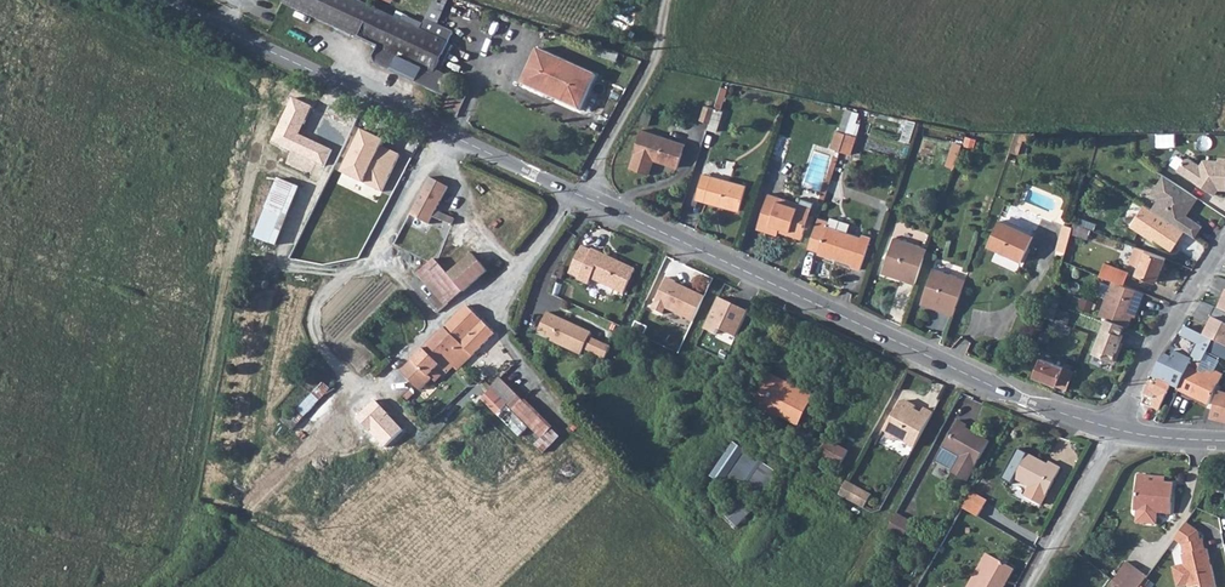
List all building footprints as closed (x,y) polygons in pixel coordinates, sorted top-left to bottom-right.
[(284,3),(359,38),(372,8),(356,0),(285,0),(284,3)] [(375,57),(377,65),(438,92),(445,76),(441,74),(437,72),(450,44),(422,31),(372,8),(359,38),(380,47),(375,57)] [(631,35),(627,41),(632,44),(635,38),(631,35)] [(539,52),(524,87),(580,114),(597,79),(539,52)] [(724,105),(730,87),(724,85),(718,103),(724,105)] [(448,105),(460,111),(468,94),(456,89),(448,105)] [(310,106),(293,98),(272,144),(325,168),(333,152),(297,136),(310,106)] [(702,118),(713,122),(718,108),(708,104),(702,118)] [(636,149),(631,164),(648,170),(654,156),(676,164),(685,141),(642,126),(634,148),(636,149)] [(364,129),(343,172),(382,191),(399,156),(382,148),(386,140),(364,129)] [(839,146),(848,150),(855,133),(846,129),(839,146)] [(859,134),(852,153),(860,156),(868,138),(859,134)] [(1022,152),(1025,136),(1016,134),(1013,151),(1022,152)] [(976,147),(978,138),(967,136),(965,143),(953,141),(948,166),(958,168),(963,144),(976,147)] [(1185,158),(1177,169),(1215,194),(1219,188),(1224,189),(1224,157),(1218,157),(1218,159),(1204,159),(1200,164),(1189,157),(1185,158)] [(703,171),(694,196),(735,211),(745,186),(703,171)] [(1164,215),(1195,236),(1202,225),(1186,214),(1198,196),(1187,189),(1168,176),(1164,173),(1152,192),(1159,197),(1154,203),(1166,211),(1164,215)] [(445,187),(426,178),(406,215),(425,225),(429,218),(432,212),(445,187)] [(274,247),(296,189),(275,182),(253,239),(274,247)] [(810,215),(800,212),(803,203),(771,191),(758,226),(777,234),(781,224),(787,227),(786,231),(802,237),(810,215)] [(1172,249),(1185,229),(1164,215),(1159,212),(1152,207),(1145,202),(1130,224),(1153,239),(1154,237),(1172,249)] [(803,203),(800,212),(810,215),(813,207),(803,203)] [(1152,207),(1159,212),(1164,215),(1166,211),(1154,203),(1152,207)] [(432,212),(429,218),(439,222),(441,216),(432,212)] [(823,212),(811,241),(838,251),(837,254),(854,261),(853,264),(861,267),(875,234),(866,231),(865,234),(832,220),(833,216),(823,212)] [(441,216),(439,222),(448,225),(451,219),(441,216)] [(997,217),(988,242),(1023,256),(1033,232),(997,217)] [(1072,227),(1064,225),(1061,235),(1069,237),(1072,227)] [(907,277),(916,280),(929,244),(897,232),(885,265),(908,275),(907,277)] [(1061,235),(1058,244),(1066,246),(1069,237),(1061,235)] [(578,277),(577,280),(588,285),(591,279),(623,294),(635,269),(582,245),(569,274),(578,277)] [(1167,258),(1135,245),(1129,261),(1139,265),(1137,272),(1157,281),(1167,258)] [(414,273),(432,294),(425,300),(436,311),(484,270),(469,253),(445,273),(431,259),(414,273)] [(943,307),(952,311),(965,275),(934,262),(922,295),(944,304),(943,307)] [(1103,263),(1099,275),(1113,281),(1123,284),(1127,274),(1103,263)] [(692,321),(704,296),(686,288),(686,289),(674,283),(676,281),(666,277),(651,309),(662,314),(665,308),(692,321)] [(1123,284),(1113,281),(1099,315),(1102,316),(1107,318),(1125,325),(1128,327),(1138,303),(1141,304),(1146,294),(1123,284)] [(1212,312),(1224,317),(1224,293),(1221,291),(1212,312)] [(719,298),(705,327),(715,331),(719,327),(736,335),(747,312),(719,298)] [(431,339),(447,354),(453,348),(460,355),(465,359),(492,331),(465,305),(431,339)] [(1212,312),(1200,337),(1209,341),(1207,345),(1224,352),(1224,317),(1212,312)] [(586,349),(600,355),(606,343),(592,337),(594,332),(551,313),(543,331),(558,338),(557,341),(584,353),(586,349)] [(1125,325),(1107,318),(1093,352),(1115,361),(1121,347),(1119,346),(1123,335),(1121,334),(1125,325)] [(1152,375),(1159,378),(1170,384),(1177,388),(1188,365),(1189,362),(1201,361),(1207,345),(1209,341),(1200,337),(1180,328),(1177,337),(1195,346),(1190,357),(1173,349),(1170,355),(1163,352),(1152,375)] [(431,339),(400,370),(417,386),(437,365),(444,371),(449,366),(454,370),(460,365),(455,360),(460,355),(453,348),(447,354),(431,339)] [(606,343),(600,355),(606,358),(611,346),(606,343)] [(1042,357),(1036,372),(1068,384),(1072,373),(1060,367),(1060,365),(1042,357)] [(1177,388),(1207,403),(1217,381),(1212,379),(1199,373),(1200,371),(1188,365),(1177,388)] [(519,433),(528,424),(541,436),(535,442),(543,449),(558,433),(499,375),(490,385),(491,385),(481,396),(519,433)] [(758,401),(769,406),(767,412),(783,418),(786,414),(804,422),(815,395),(770,375),(758,401)] [(1145,390),(1152,393),(1158,396),(1163,398),(1170,384),(1159,378),(1156,384),(1149,381),(1145,390)] [(908,393),(902,397),(887,425),(890,426),(890,433),(898,436),(903,432),(919,439),(937,406),(928,402),(925,407),(914,402),(914,395),(908,393)] [(1217,395),(1209,418),(1224,422),(1224,398),(1217,395)] [(402,401),(412,411),(416,405),(406,396),(402,401)] [(1152,407),(1157,410),(1163,398),(1158,396),(1152,407)] [(375,401),(356,419),(384,448),(403,430),(375,401)] [(948,445),(964,455),(957,469),(971,477),(992,437),(970,425),(972,422),(963,417),(948,445)] [(841,466),(851,447),(830,436),(820,455),(841,466)] [(731,478),(748,452),(734,443),(710,478),(730,489),(735,481),(731,478)] [(762,499),(780,472),(748,452),(731,478),(735,481),(762,499)] [(1025,496),(1041,505),(1063,469),(1053,463),(1051,467),(1029,454),(1015,479),(1030,487),(1025,496)] [(1160,511),(1173,513),(1178,482),(1142,476),(1137,507),(1139,508),(1137,520),(1158,523),(1160,511)] [(848,478),(840,492),(856,500),(864,487),(848,478)] [(873,492),(864,487),(856,500),(866,506),(873,492)] [(968,503),(985,512),(991,502),(975,492),(968,503)] [(741,501),(725,516),(738,530),(754,513),(741,501)] [(891,525),(907,534),(915,519),(899,510),(891,525)] [(1173,586),(1184,584),(1184,586),(1186,586),(1194,585),(1197,586),(1209,586),(1212,586),(1204,548),(1202,549),(1200,538),(1197,539),(1195,529),(1182,520),(1170,536),(1179,542),(1181,553),(1179,554),(1181,563),(1169,565),(1173,586)] [(1020,562),(996,548),(975,585),(978,586),(977,586),(1006,586),(1020,562)] [(1122,586),(1136,586),(1140,581),(1144,575),(1123,561),(1112,579),(1122,586)]
